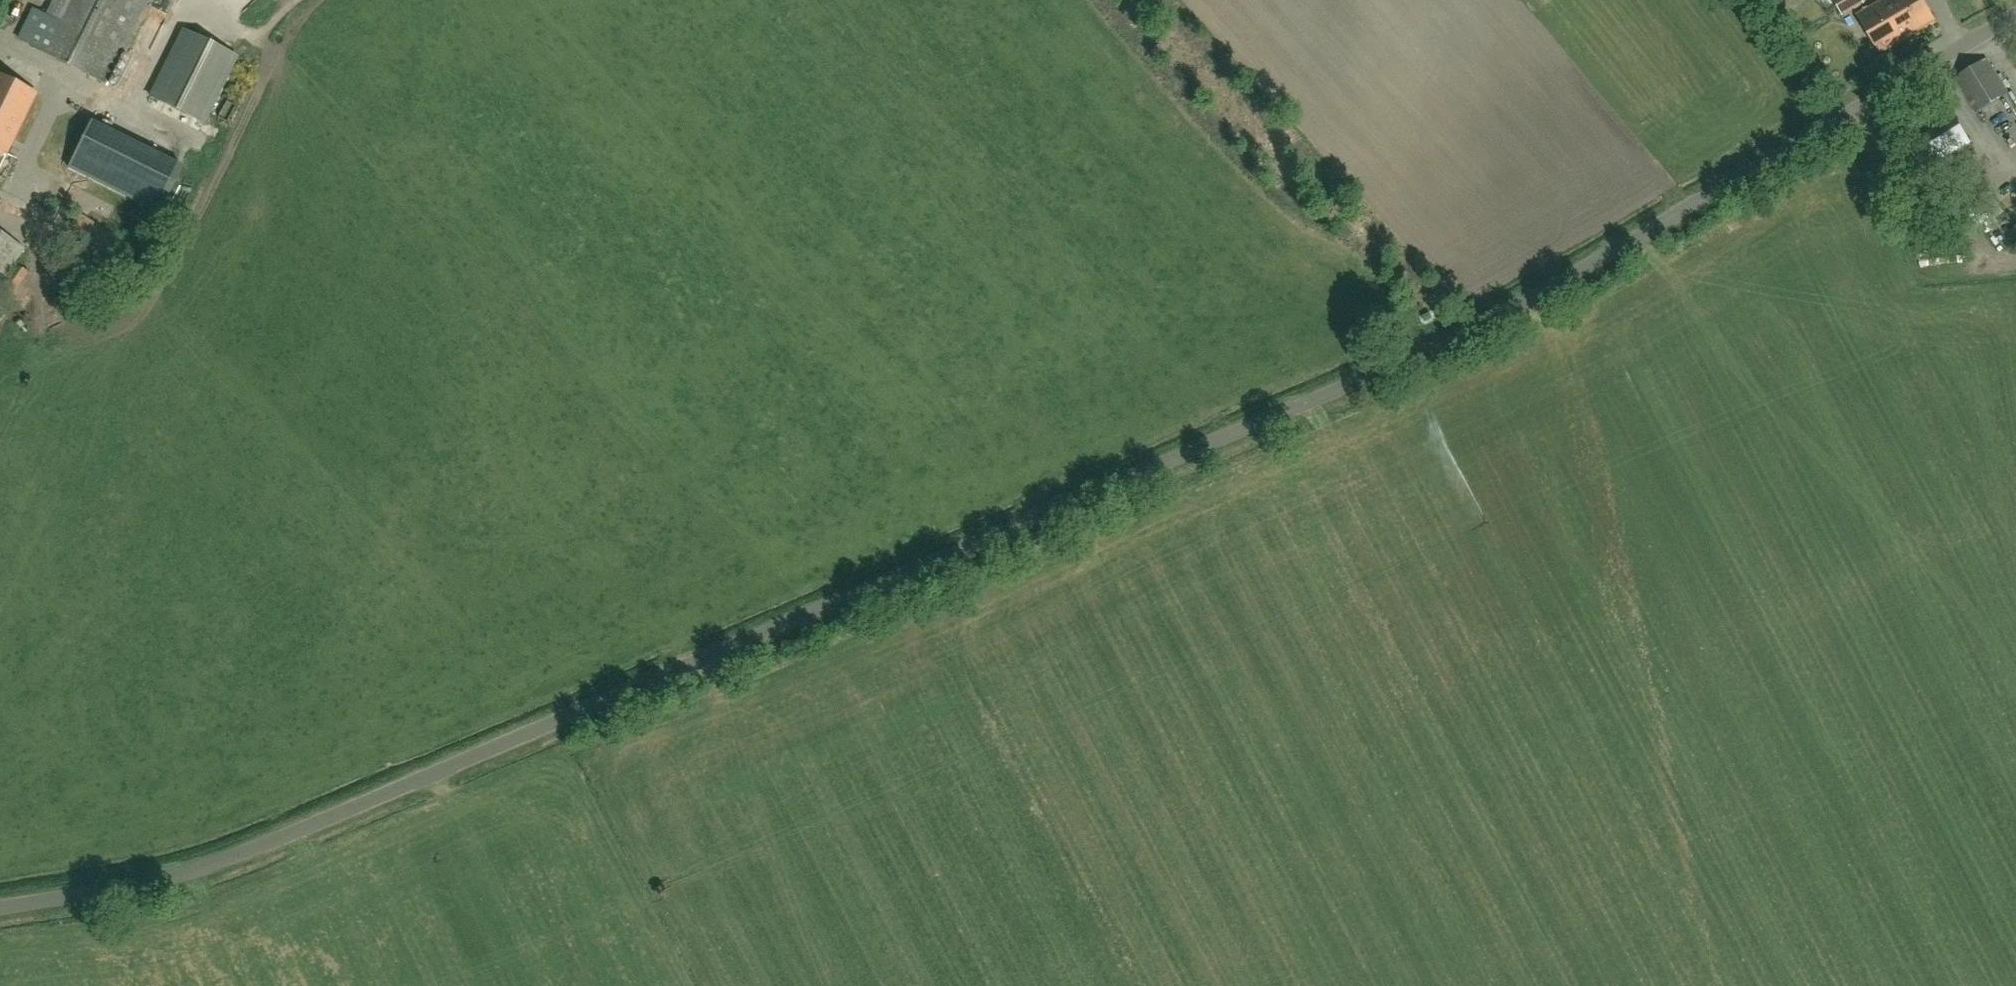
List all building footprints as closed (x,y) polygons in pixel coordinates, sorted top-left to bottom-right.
[(31,48),(105,84),(147,0),(55,0),(48,14),(34,7),(19,39),(32,46),(31,48)] [(1863,3),(1862,0),(1833,0),(1842,16),(1863,3)] [(1857,15),(1880,54),(1935,21),(1923,0),(1883,0),(1857,15)] [(205,127),(239,57),(182,29),(149,98),(205,127)] [(1955,80),(1977,114),(2008,94),(1987,60),(1955,80)] [(0,76),(0,156),(2,152),(6,155),(36,94),(0,76)] [(1970,142),(1954,117),(1907,148),(1922,172),(1970,142)] [(184,167),(91,121),(67,169),(160,215),(184,167)] [(1946,177),(1967,210),(1980,202),(1992,194),(1971,161),(1946,177)] [(119,239),(79,213),(64,236),(104,262),(119,239)] [(24,250),(0,233),(0,284),(24,250)]
